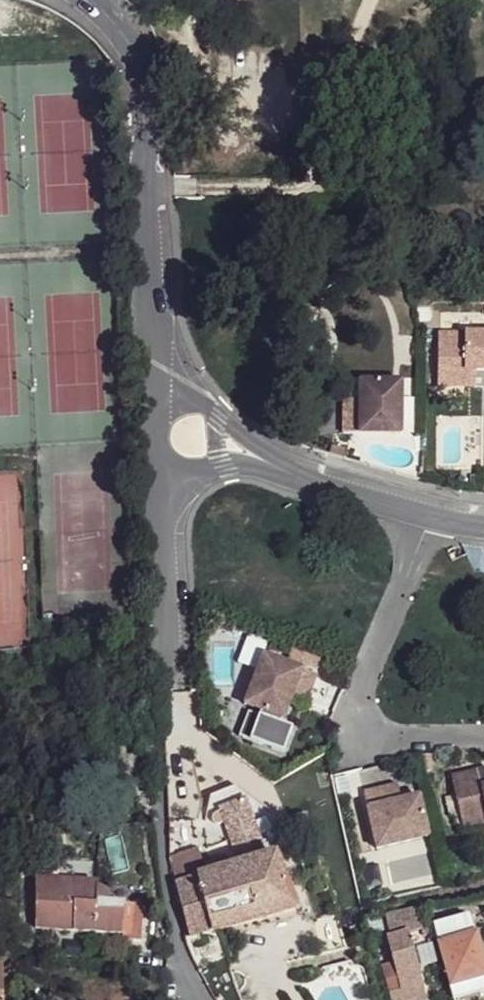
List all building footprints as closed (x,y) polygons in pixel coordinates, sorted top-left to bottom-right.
[(437,332),(436,385),(463,386),(463,368),(474,369),(483,369),(483,333),(437,332)] [(474,369),(463,368),(463,386),(474,385),(474,369)] [(396,433),(397,381),(353,380),(352,399),(352,405),(336,405),(336,433),(396,433)] [(340,456),(342,449),(331,445),(329,453),(340,456)] [(308,701),(318,675),(264,654),(246,703),(284,718),(291,701),(293,695),(308,701)] [(293,695),(291,701),(306,707),(308,701),(293,695)] [(480,786),(476,770),(449,775),(461,827),(483,822),(483,784),(480,786)] [(394,781),(388,782),(392,798),(398,796),(394,781)] [(388,782),(360,789),(374,844),(425,833),(415,793),(398,796),(392,798),(388,782)] [(270,812),(251,817),(255,831),(256,833),(275,826),(274,824),(270,812)] [(188,937),(292,912),(274,857),(263,861),(261,855),(249,858),(250,863),(206,875),(198,849),(171,858),(175,884),(184,922),(188,937)] [(35,927),(97,933),(99,902),(76,898),(77,884),(40,881),(35,927)] [(99,902),(103,903),(103,902),(101,896),(97,891),(91,891),(91,885),(77,884),(76,898),(99,902)] [(97,933),(126,935),(126,941),(145,941),(146,904),(129,903),(103,903),(99,902),(97,933)] [(382,917),(388,936),(383,938),(387,951),(375,955),(388,999),(423,999),(404,931),(413,928),(408,911),(382,917)] [(438,945),(474,934),(469,915),(432,925),(438,945)] [(446,975),(483,964),(476,934),(474,934),(438,945),(446,975)] [(483,991),(483,990),(483,965),(483,964),(446,975),(453,999),(483,991)]
